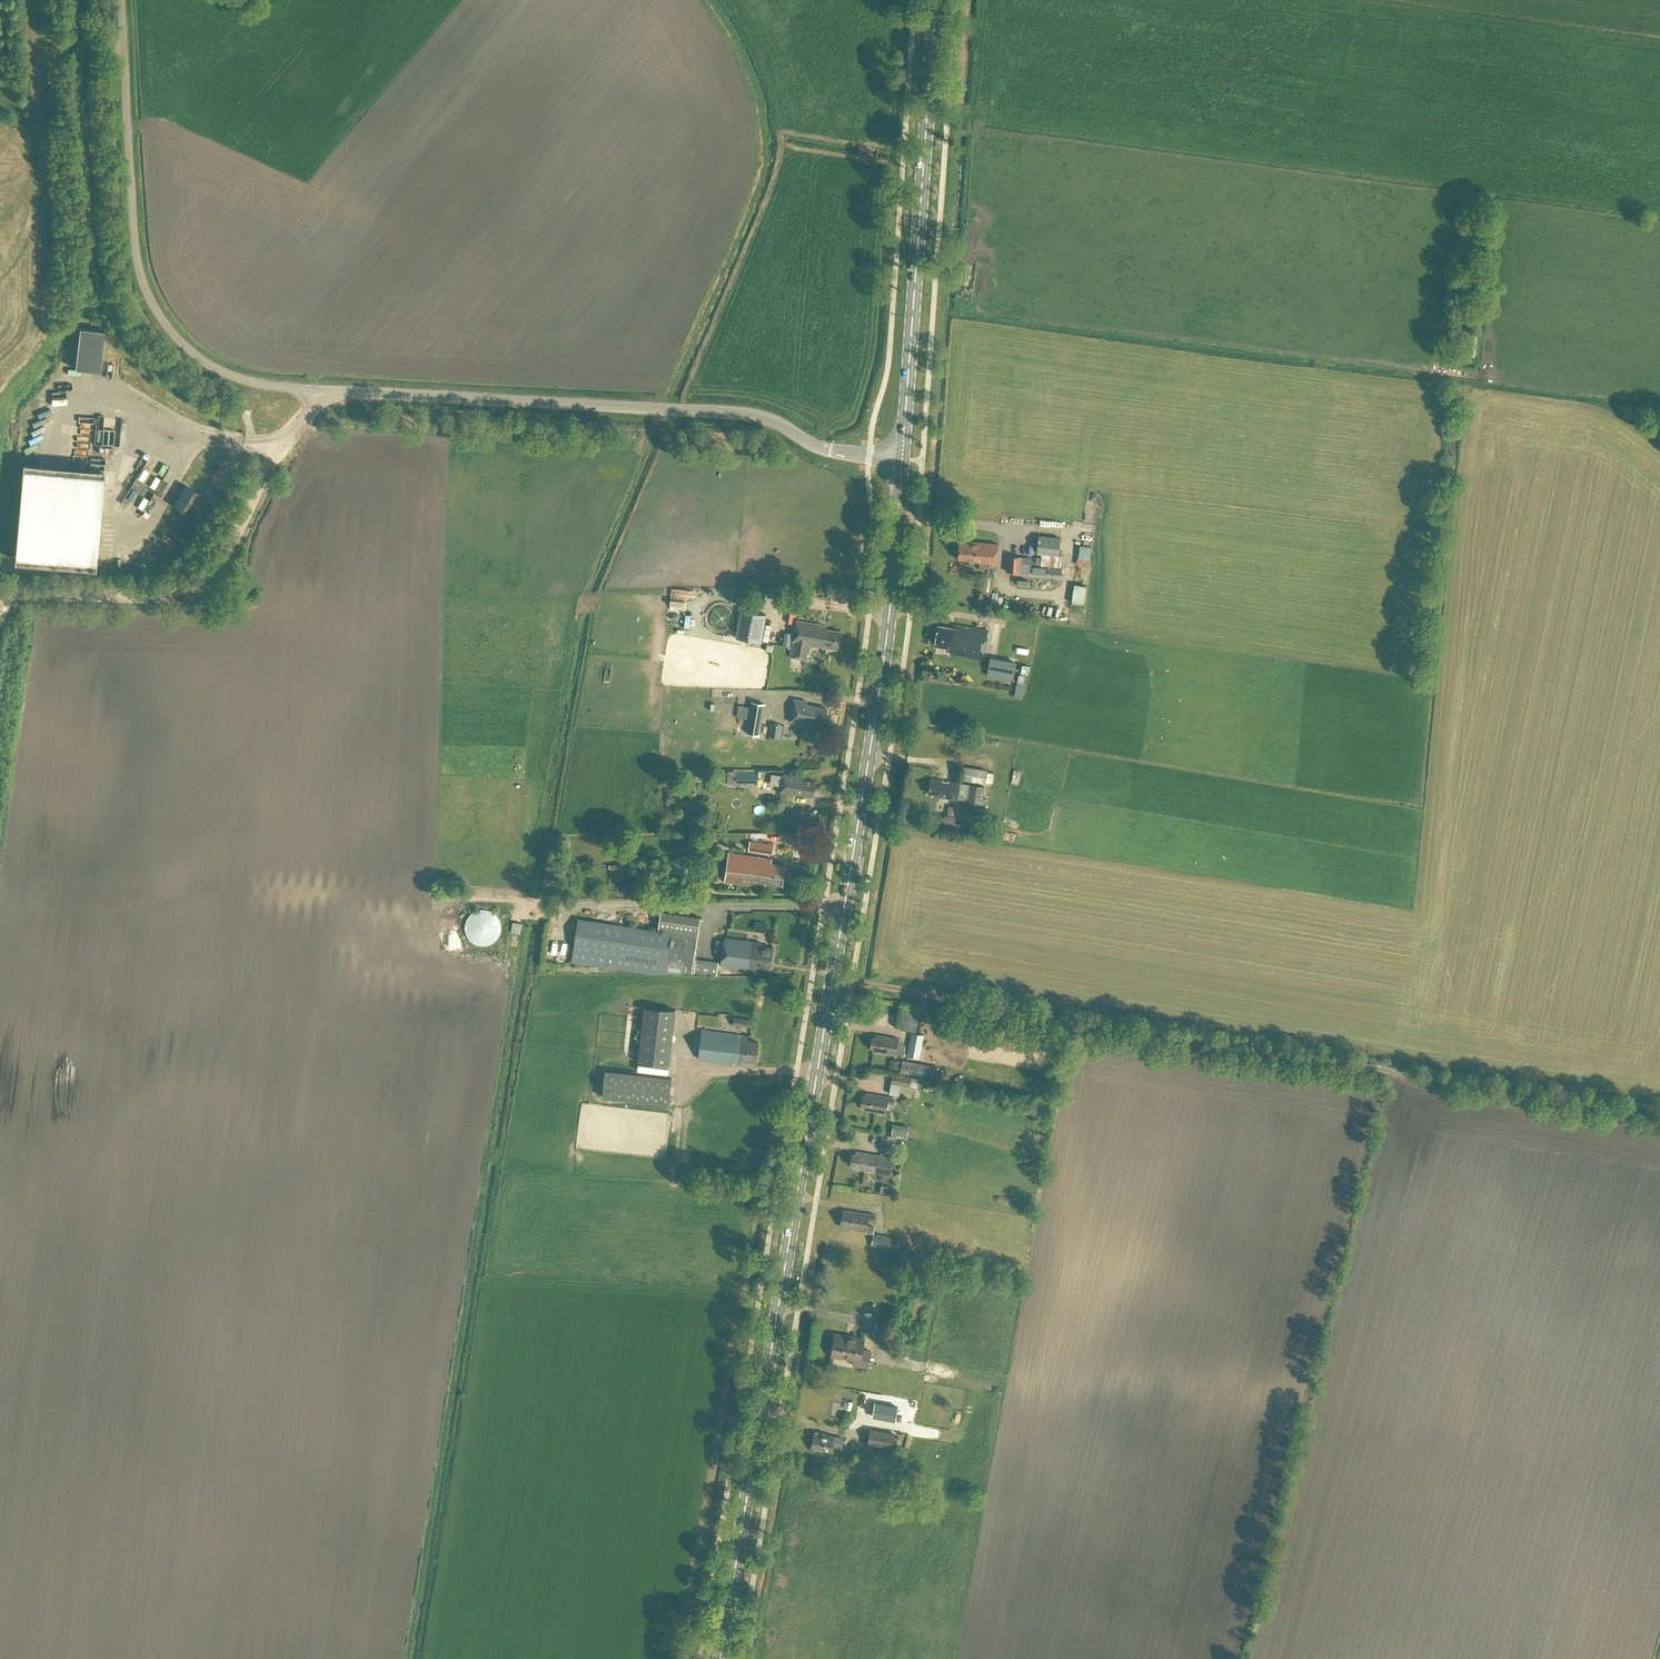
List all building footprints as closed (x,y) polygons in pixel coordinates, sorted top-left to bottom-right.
[(75,369),(100,371),(104,331),(79,328),(75,369)] [(156,460),(151,471),(161,476),(166,465),(156,460)] [(103,472),(22,465),(14,559),(95,566),(103,472)] [(142,470),(138,480),(155,487),(159,476),(142,470)] [(186,486),(174,505),(182,510),(177,520),(195,531),(202,518),(189,510),(199,493),(186,486)] [(1060,537),(1038,536),(1037,552),(1059,554),(1060,537)] [(977,544),(959,542),(958,559),(976,560),(976,562),(996,564),(998,544),(977,542),(977,544)] [(1089,564),(1091,545),(1080,543),(1077,563),(1089,564)] [(1021,557),(1008,556),(1007,571),(1030,573),(1031,563),(1021,562),(1021,557)] [(1074,582),(1072,601),(1084,603),(1087,584),(1074,582)] [(766,614),(740,610),(736,638),(761,642),(766,614)] [(794,635),(790,657),(808,660),(810,646),(837,650),(840,631),(819,628),(820,625),(797,621),(796,626),(793,626),(792,633),(792,635),(794,635)] [(954,628),(938,626),(935,646),(951,648),(950,653),(982,659),(988,630),(955,624),(954,628)] [(990,658),(987,675),(1013,680),(1016,663),(990,658)] [(1022,672),(1029,673),(1030,666),(1023,665),(1022,672)] [(1026,675),(1019,674),(1015,697),(1022,698),(1025,682),(1024,682),(1026,675)] [(807,701),(794,699),(790,721),(824,727),(827,709),(807,705),(807,701)] [(752,701),(747,730),(760,733),(765,704),(752,701)] [(782,725),(772,723),(769,736),(779,738),(782,725)] [(973,768),(963,766),(961,779),(971,781),(973,768)] [(974,768),(971,781),(984,783),(985,782),(986,772),(986,770),(974,768)] [(728,770),(728,782),(758,782),(758,771),(736,771),(736,770),(728,770)] [(803,794),(813,796),(815,781),(797,778),(797,776),(783,773),(780,792),(794,795),(795,792),(795,793),(796,794),(801,795),(803,794)] [(943,780),(931,778),(928,793),(936,794),(936,796),(967,801),(967,802),(986,805),(987,799),(982,798),(984,787),(970,785),(968,797),(958,795),(960,783),(948,781),(948,782),(943,781),(943,780)] [(955,807),(949,806),(947,815),(953,816),(955,807)] [(942,828),(971,832),(972,827),(943,822),(942,828)] [(692,833),(692,844),(700,844),(700,833),(692,833)] [(774,845),(749,841),(748,850),(773,853),(774,845)] [(772,859),(728,852),(726,867),(784,875),(785,865),(771,863),(772,859)] [(782,885),(784,875),(726,867),(724,881),(752,886),(752,884),(765,885),(765,883),(782,885)] [(495,945),(503,914),(472,907),(465,937),(495,945)] [(666,933),(578,919),(571,961),(648,973),(666,972),(677,974),(682,973),(683,971),(692,972),(700,917),(660,911),(658,928),(667,929),(666,933)] [(725,937),(720,964),(755,969),(756,965),(770,967),(773,947),(761,946),(761,942),(725,937)] [(703,961),(696,960),(694,971),(702,972),(703,961)] [(711,962),(703,961),(702,972),(709,973),(711,962)] [(719,963),(711,962),(709,973),(717,974),(719,963)] [(645,1006),(638,1061),(669,1065),(676,1010),(645,1006)] [(920,1012),(903,1009),(900,1029),(916,1032),(920,1012)] [(752,1020),(734,1017),(733,1024),(751,1027),(752,1020)] [(747,1035),(701,1030),(698,1058),(739,1063),(739,1059),(756,1061),(759,1042),(747,1040),(747,1035)] [(924,1035),(912,1033),(908,1056),(919,1058),(924,1035)] [(872,1037),(870,1047),(874,1048),(873,1051),(895,1055),(898,1038),(876,1034),(875,1037),(872,1037)] [(899,1064),(890,1062),(889,1069),(898,1071),(899,1064)] [(917,1064),(902,1062),(900,1073),(916,1075),(917,1064)] [(936,1067),(917,1064),(916,1075),(935,1078),(936,1067)] [(672,1078),(605,1070),(602,1097),(669,1104),(672,1078)] [(892,1074),(891,1083),(901,1084),(917,1087),(918,1078),(892,1074)] [(901,1084),(891,1083),(889,1093),(899,1094),(901,1084)] [(866,1093),(865,1096),(862,1095),(861,1106),(864,1106),(863,1109),(886,1113),(887,1103),(892,1103),(893,1097),(866,1093)] [(893,1123),(891,1134),(907,1136),(909,1125),(893,1123)] [(893,1135),(883,1133),(880,1149),(890,1151),(893,1135)] [(856,1151),(855,1154),(852,1153),(850,1165),(854,1165),(853,1168),(889,1174),(892,1157),(856,1151)] [(866,1233),(872,1234),(873,1226),(867,1225),(868,1220),(874,1221),(875,1215),(843,1209),(843,1212),(841,1223),(841,1226),(866,1230),(866,1233)] [(900,1238),(873,1234),(872,1245),(898,1249),(900,1238)] [(864,1338),(835,1333),(831,1355),(854,1359),(853,1364),(869,1367),(871,1351),(862,1350),(864,1338)] [(915,1385),(917,1371),(896,1368),(894,1381),(915,1385)] [(875,1402),(873,1416),(895,1420),(897,1406),(875,1402)] [(894,1433),(870,1429),(868,1443),(891,1447),(894,1433)] [(834,1435),(814,1432),(811,1447),(831,1450),(832,1445),(842,1446),(843,1438),(834,1436),(834,1435)]
